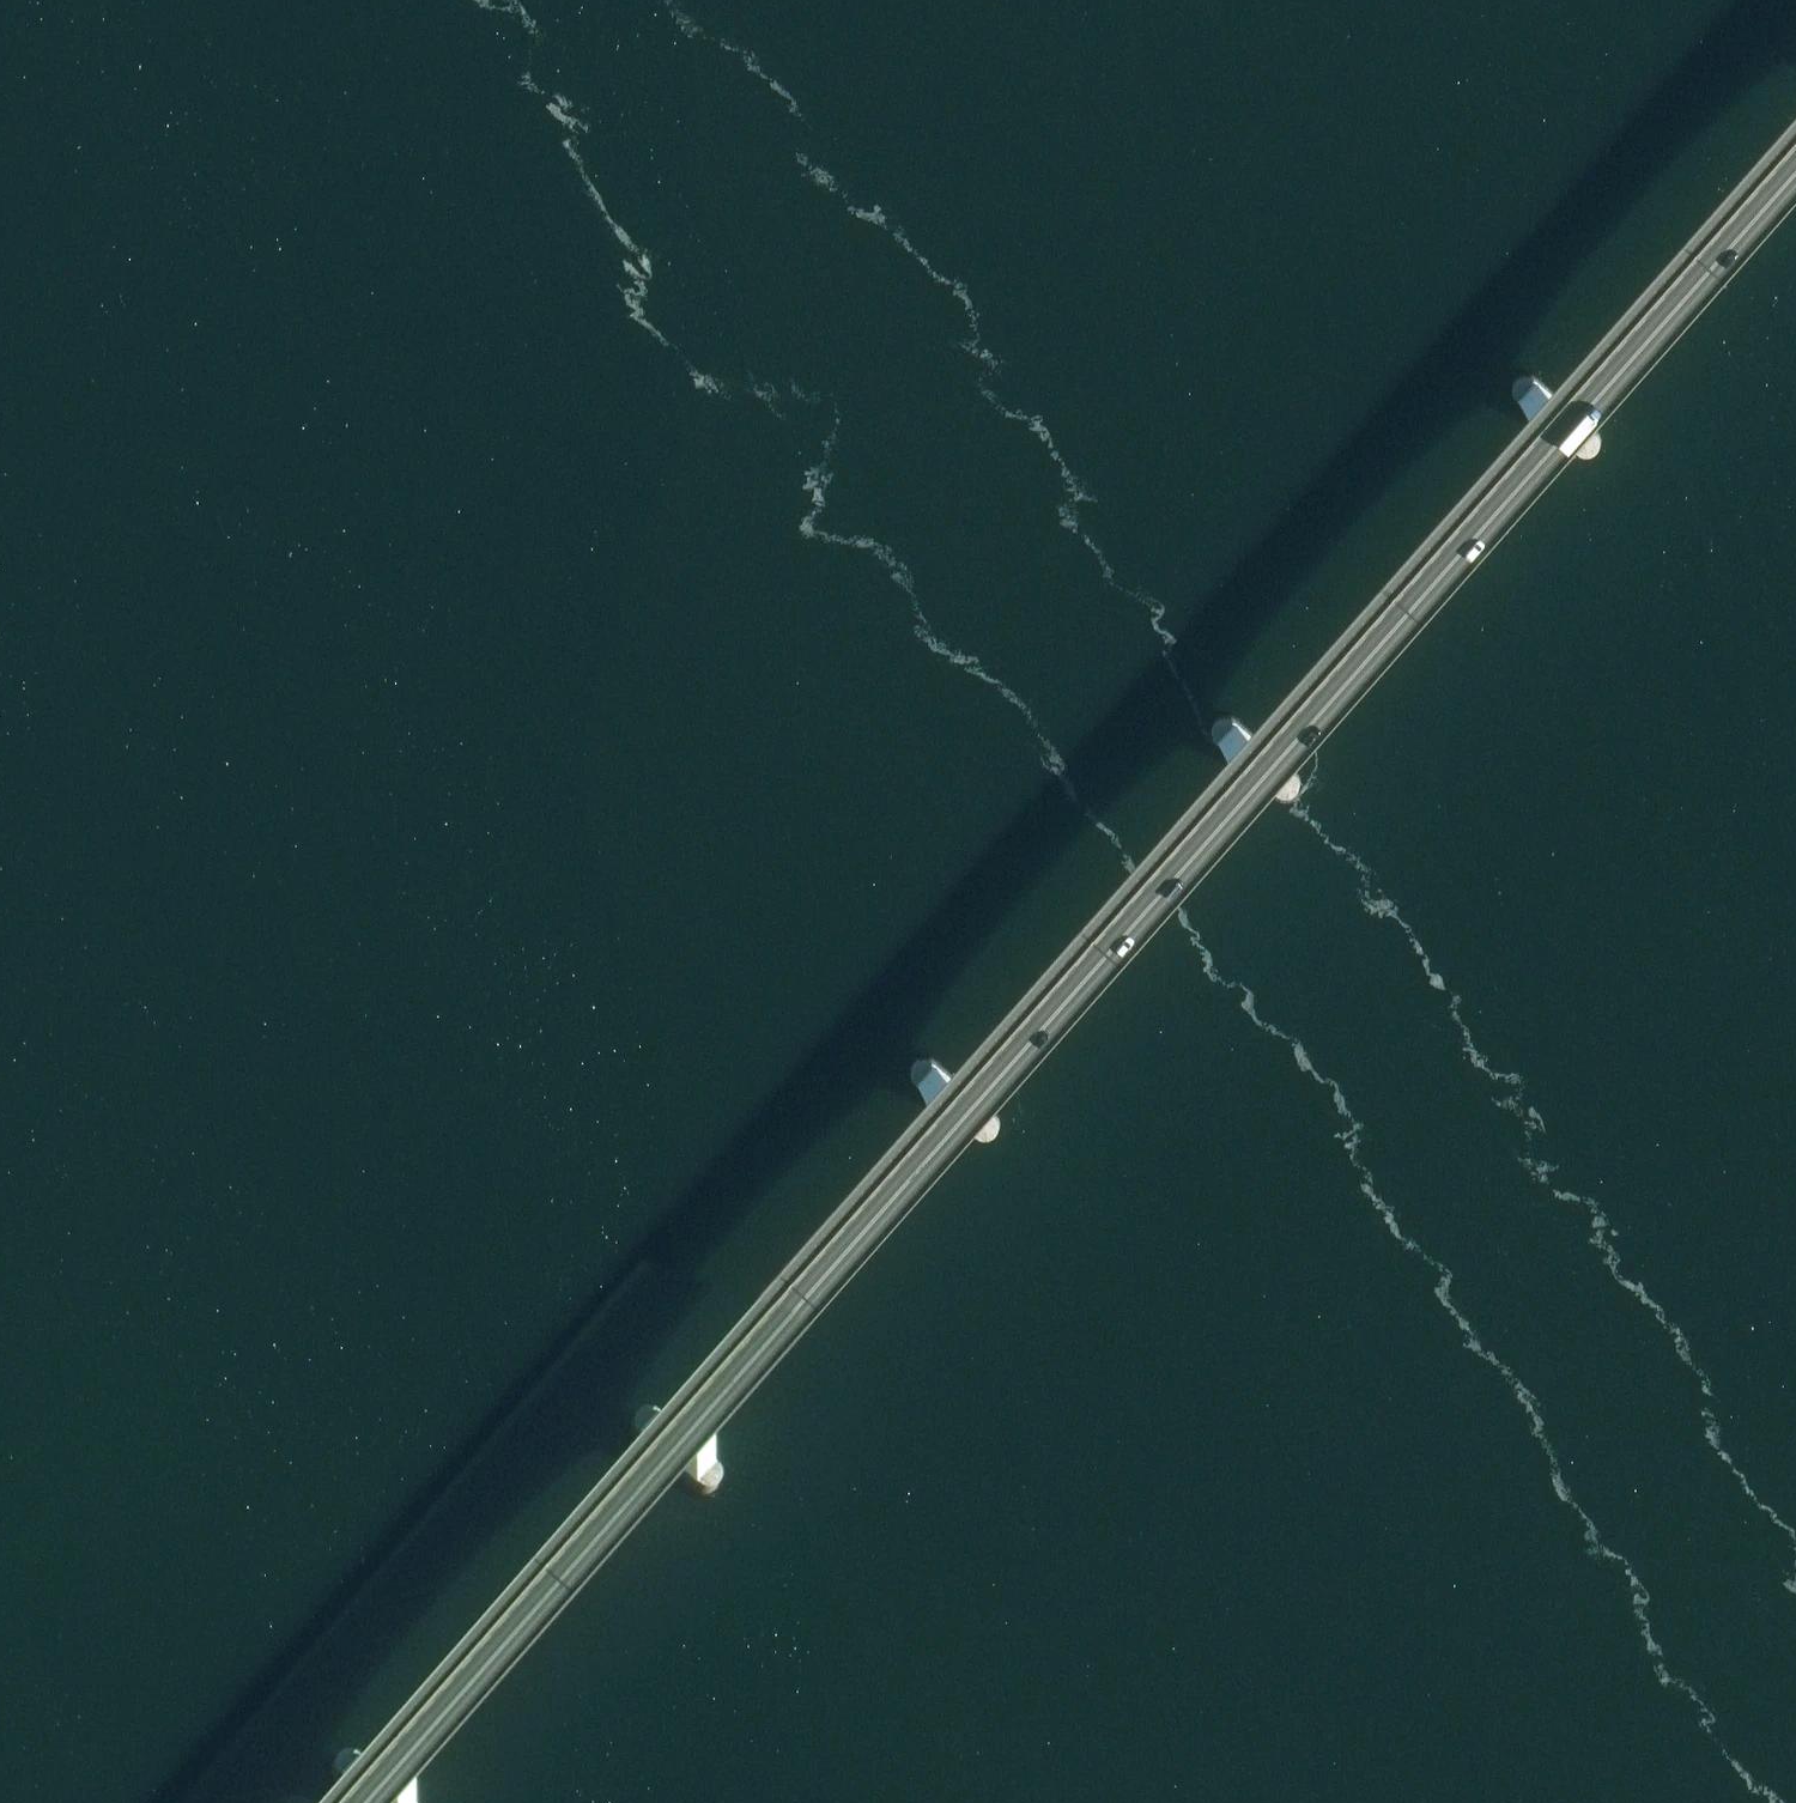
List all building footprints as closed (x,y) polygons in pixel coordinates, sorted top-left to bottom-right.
[(331,1744),(326,1740),(320,1740),(314,1741),(310,1744),(307,1749),(306,1755),(308,1761),(311,1765),(353,1802),(396,1802),(395,1801),(331,1744)]
